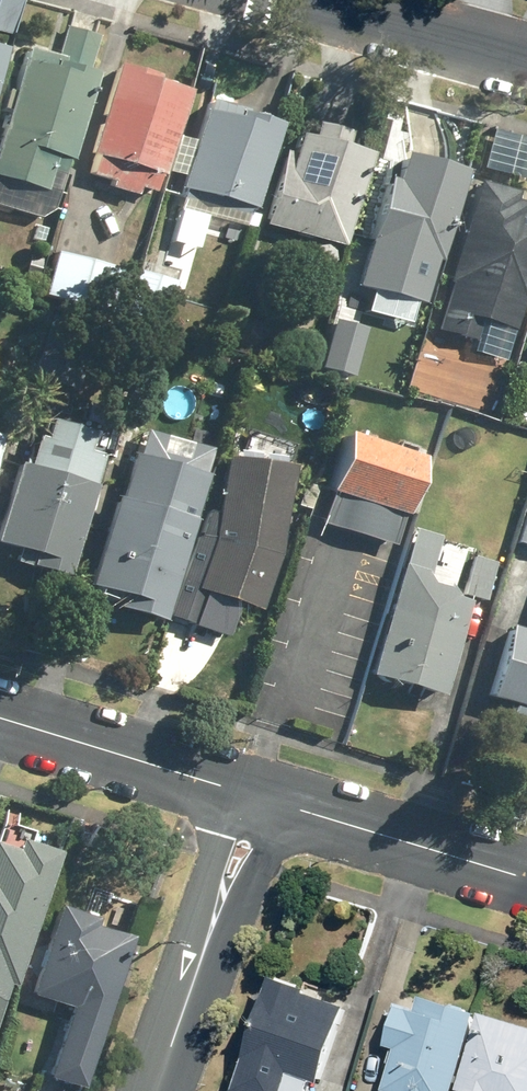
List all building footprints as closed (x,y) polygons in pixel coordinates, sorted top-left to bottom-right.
[(12,0),(0,0),(0,35),(4,36),(14,1),(12,0)] [(93,38),(62,29),(50,70),(45,68),(47,63),(17,53),(13,68),(9,67),(0,100),(0,211),(29,220),(45,212),(93,38)] [(110,70),(85,157),(92,160),(87,179),(108,185),(106,192),(131,199),(133,192),(147,196),(153,176),(155,177),(177,98),(145,89),(147,80),(110,70)] [(235,121),(236,113),(200,104),(196,118),(193,117),(186,145),(169,141),(160,175),(175,179),(171,195),(246,215),(269,130),(260,127),(257,123),(252,120),(246,120),(241,122),(235,121)] [(283,151),(263,223),(340,245),(364,156),(336,148),(339,135),(298,124),(290,153),(283,151)] [(458,174),(424,164),(423,162),(422,160),(421,159),(419,158),(417,157),(415,156),(414,156),(412,156),(410,157),(408,158),(406,158),(406,159),(396,157),(358,291),(415,306),(429,256),(434,258),(458,174)] [(468,187),(440,286),(481,297),(475,320),(512,331),(526,276),(526,218),(502,211),(505,198),(468,187)] [(107,312),(118,271),(53,253),(42,294),(107,312)] [(175,286),(138,276),(126,319),(164,330),(175,286)] [(90,452),(96,432),(56,420),(50,440),(45,438),(36,468),(27,464),(3,541),(29,549),(26,560),(71,574),(106,457),(90,452)] [(128,495),(124,494),(95,587),(126,596),(124,605),(168,619),(213,473),(210,473),(217,449),(153,430),(146,453),(141,452),(128,495)] [(325,523),(401,547),(431,456),(354,432),(325,523)] [(284,553),(299,464),(234,455),(222,534),(221,534),(194,622),(235,634),(245,602),(267,609),(284,553)] [(487,602),(500,563),(477,557),(465,597),(467,597),(465,605),(449,601),(445,592),(427,587),(421,576),(401,570),(369,678),(388,683),(436,698),(458,626),(476,631),(485,602),(487,602)] [(517,623),(495,696),(518,703),(516,711),(526,715),(526,626),(517,623)] [(15,984),(21,986),(68,852),(27,838),(23,849),(0,841),(0,1027),(15,984)] [(96,919),(56,906),(27,996),(67,1009),(44,1077),(78,1088),(127,937),(94,926),(96,919)] [(314,1081),(323,1084),(350,1007),(315,995),(316,992),(277,978),(238,1090),(310,1090),(314,1081)] [(473,1016),(418,1000),(415,1011),(398,1006),(386,1046),(395,1048),(383,1090),(450,1090),(473,1016)] [(482,1016),(460,1090),(526,1090),(526,1029),(482,1016)]
